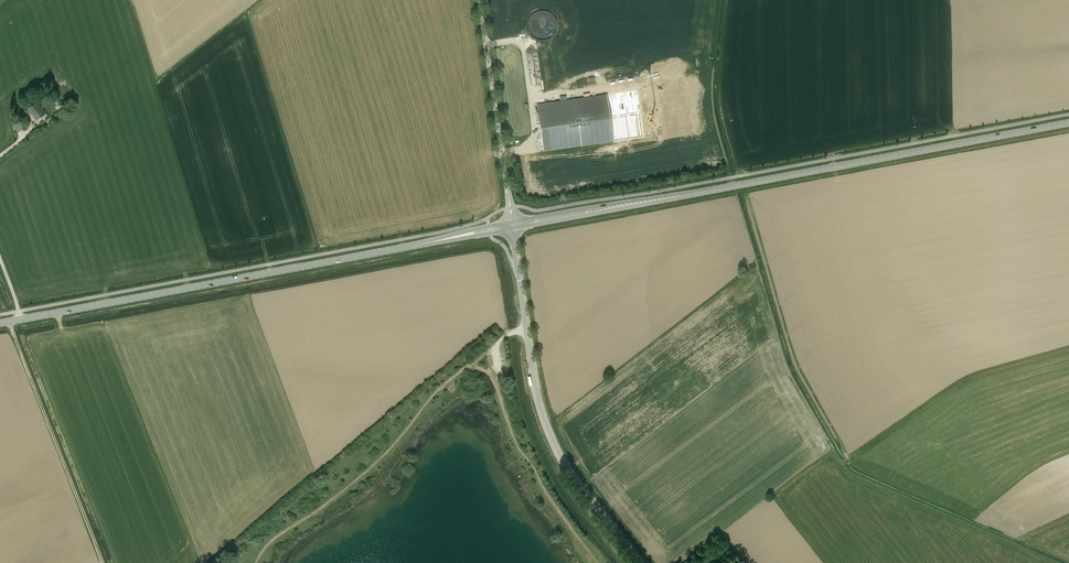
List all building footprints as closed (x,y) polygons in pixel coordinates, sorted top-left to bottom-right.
[(546,36),(548,35),(550,33),(551,31),(551,30),(552,28),(552,25),(552,22),(551,20),(549,18),(547,16),(545,14),(542,14),(540,13),(537,14),(534,15),(532,16),(530,18),(529,21),(528,23),(528,26),(528,28),(529,31),(531,33),(533,35),(535,36),(538,37),(540,37),(543,37),(546,36)] [(537,104),(543,151),(643,137),(635,89),(537,104)] [(37,103),(28,109),(37,121),(46,115),(37,103)] [(67,111),(64,107),(53,115),(57,119),(67,111)]
